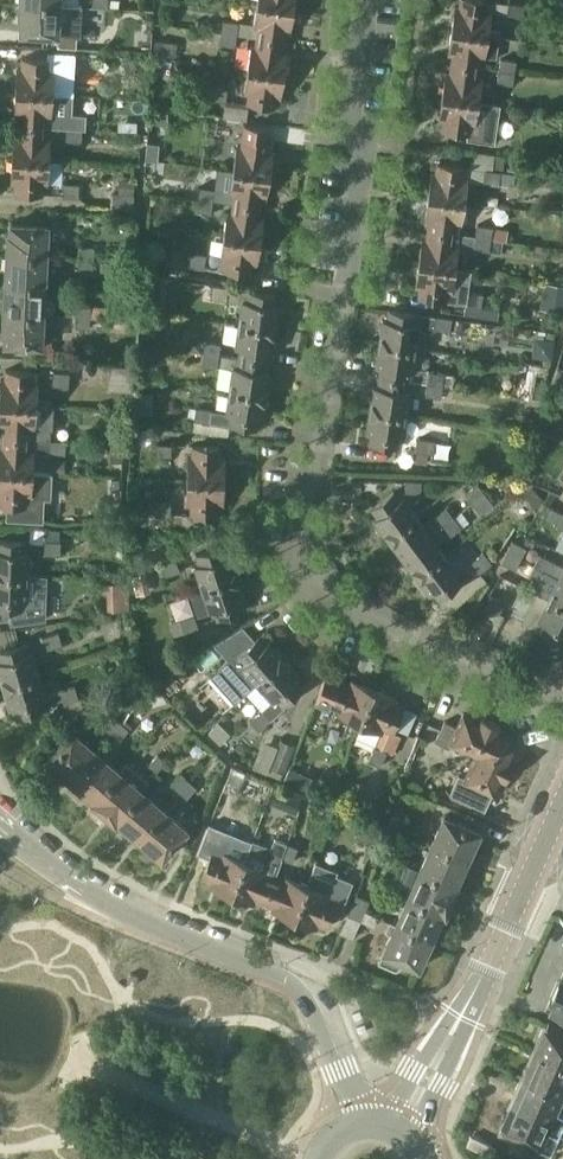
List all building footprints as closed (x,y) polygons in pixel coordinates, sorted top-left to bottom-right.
[(262,3),(298,8),(300,0),(263,0),(262,3)] [(490,29),(492,12),(507,14),(506,16),(523,18),(525,4),(508,2),(508,3),(490,1),(490,0),(460,0),(459,6),(454,5),(451,29),(489,35),(490,29)] [(60,5),(20,3),(19,23),(21,23),(21,33),(58,35),(59,24),(64,24),(68,24),(71,22),(72,18),(72,8),(60,6),(60,5)] [(262,37),(289,41),(291,32),(295,32),(298,8),(262,3),(259,27),(263,28),(262,37)] [(221,31),(237,33),(239,21),(223,19),(221,31)] [(451,63),(479,67),(481,58),(485,59),(486,56),(497,58),(501,31),(490,29),(489,35),(451,29),(447,54),(452,54),(451,63)] [(219,43),(235,46),(237,33),(221,31),(221,32),(220,40),(219,42),(219,43)] [(58,46),(77,47),(77,36),(58,35),(58,46)] [(256,46),(253,69),(288,75),(292,51),(288,50),(289,41),(262,37),(261,46),(256,46)] [(176,43),(156,40),(154,53),(174,56),(176,43)] [(17,67),(15,91),(54,94),(55,69),(50,69),(50,58),(22,57),(21,67),(17,67)] [(501,58),(499,69),(515,72),(516,60),(501,58)] [(479,67),(451,63),(450,72),(445,71),(442,96),(480,101),(483,77),(478,76),(479,67)] [(288,75),(253,69),(249,93),(254,93),(253,104),(279,108),(281,97),(285,98),(288,75)] [(499,69),(497,82),(513,85),(515,72),(499,69)] [(228,87),(213,85),(211,99),(226,101),(223,117),(247,120),(249,103),(227,100),(228,87)] [(52,117),(54,94),(15,91),(14,116),(19,116),(18,125),(47,127),(48,117),(52,117)] [(500,104),(480,101),(442,96),(438,120),(443,120),(441,131),(467,135),(467,138),(494,142),(500,104)] [(46,136),(47,127),(18,125),(18,134),(13,133),(11,158),(49,160),(50,136),(46,136)] [(240,146),(237,169),(273,175),(277,151),(272,150),(274,141),(271,140),(273,128),(248,125),(245,146),(240,146)] [(83,129),(66,128),(66,140),(82,141),(83,129)] [(160,143),(148,142),(146,159),(158,160),(160,143)] [(475,152),(473,167),(485,169),(484,182),(514,186),(515,172),(503,171),(505,157),(494,156),(494,154),(475,152)] [(49,160),(11,158),(10,182),(15,183),(15,193),(43,194),(43,184),(47,184),(49,160)] [(432,172),(428,196),(466,201),(469,180),(484,182),(485,169),(473,167),(438,163),(436,173),(432,172)] [(237,203),(264,207),(265,198),(270,198),(273,175),(237,169),(234,193),(238,194),(237,203)] [(113,193),(112,207),(133,209),(136,180),(109,178),(108,192),(113,193)] [(79,197),(80,183),(63,182),(63,196),(79,197)] [(197,198),(213,201),(215,188),(185,184),(183,196),(197,198)] [(428,196),(425,220),(430,220),(428,230),(457,234),(457,233),(458,223),(462,224),(466,201),(428,196)] [(195,210),(212,213),(213,201),(197,198),(195,210)] [(231,211),(227,236),(263,242),(266,217),(262,216),(264,207),(237,203),(236,212),(231,211)] [(8,233),(7,253),(47,255),(49,225),(10,223),(10,233),(8,233)] [(477,224),(475,236),(492,237),(493,226),(477,224)] [(422,239),(419,262),(456,267),(458,250),(471,252),(474,249),(501,252),(503,239),(492,237),(475,236),(457,233),(457,234),(428,230),(427,239),(422,239)] [(263,242),(227,236),(224,258),(228,259),(227,269),(254,273),(255,263),(260,264),(263,242)] [(80,246),(79,257),(94,259),(130,260),(130,241),(100,239),(100,247),(80,246)] [(189,265),(205,267),(207,253),(191,251),(189,265)] [(45,285),(47,255),(7,253),(5,283),(45,285)] [(94,259),(79,257),(79,268),(93,268),(94,259)] [(101,261),(100,271),(110,271),(111,261),(101,261)] [(419,262),(416,286),(420,286),(419,297),(447,300),(466,303),(466,304),(482,306),(482,303),(484,293),(468,291),(471,270),(456,268),(456,267),(419,262)] [(45,297),(45,285),(5,283),(3,312),(44,314),(48,314),(54,308),(55,302),(50,297),(45,297)] [(229,287),(229,286),(213,284),(211,298),(227,300),(229,287)] [(242,323),(278,329),(281,304),(277,304),(278,294),(251,290),(229,287),(227,300),(245,302),(242,323)] [(466,304),(465,314),(481,316),(482,314),(498,316),(499,306),(482,303),(482,306),(466,304)] [(77,305),(76,316),(91,316),(91,306),(77,305)] [(383,319),(380,342),(417,348),(419,331),(419,330),(435,332),(436,329),(451,331),(452,318),(453,318),(437,315),(437,316),(389,309),(388,320),(383,319)] [(44,314),(3,312),(2,333),(5,333),(4,343),(35,345),(35,360),(56,361),(56,345),(53,345),(53,333),(43,333),(44,314)] [(103,317),(91,316),(76,316),(75,327),(102,328),(103,317)] [(453,319),(451,330),(462,331),(464,320),(453,319)] [(127,321),(113,320),(112,330),(126,331),(127,321)] [(274,351),(278,329),(242,323),(239,346),(243,346),(241,357),(269,360),(270,350),(274,351)] [(190,342),(189,350),(201,352),(203,339),(196,338),(190,342)] [(203,351),(220,354),(221,343),(205,340),(203,351)] [(380,342),(376,366),(381,367),(380,376),(407,380),(412,380),(414,367),(417,348),(380,342)] [(220,354),(203,351),(202,364),(202,365),(217,367),(218,366),(235,368),(232,390),(268,395),(272,371),(267,370),(269,360),(241,357),(220,354)] [(107,389),(132,391),(134,366),(110,364),(107,389)] [(552,385),(562,390),(562,369),(558,367),(552,385)] [(37,406),(51,407),(51,398),(37,397),(38,381),(33,381),(34,370),(6,368),(5,379),(0,378),(0,387),(0,405),(37,406)] [(428,370),(427,382),(443,385),(453,386),(455,374),(428,370)] [(53,384),(69,385),(70,371),(54,371),(53,384)] [(374,385),(370,408),(407,414),(411,390),(406,389),(407,380),(380,376),(378,386),(374,385)] [(427,382),(425,395),(441,397),(443,385),(427,382)] [(534,384),(532,396),(542,397),(544,385),(535,384),(534,384)] [(232,390),(228,412),(212,410),(212,409),(196,406),(194,419),(230,424),(259,428),(260,417),(265,418),(268,395),(232,390)] [(37,406),(0,405),(0,427),(2,427),(2,437),(50,439),(51,429),(53,429),(54,407),(51,407),(37,406)] [(370,408),(367,432),(372,433),(371,441),(370,443),(398,447),(399,436),(404,437),(407,414),(370,408)] [(194,419),(193,429),(229,435),(230,424),(194,419)] [(34,472),(35,452),(66,453),(66,449),(80,450),(81,442),(66,441),(67,440),(50,439),(2,437),(1,446),(0,446),(0,470),(34,472)] [(435,439),(419,437),(417,450),(433,453),(435,439)] [(172,444),(157,444),(157,455),(172,455),(172,444)] [(189,454),(188,479),(225,480),(226,456),(221,455),(222,445),(194,444),(194,454),(189,454)] [(0,470),(0,505),(27,506),(27,495),(33,496),(34,472),(0,470)] [(550,490),(550,491),(562,496),(562,481),(546,473),(540,486),(550,490)] [(112,478),(111,491),(120,491),(120,479),(112,478)] [(225,480),(188,479),(187,501),(193,501),(192,511),(219,512),(219,502),(224,503),(225,480)] [(405,492),(421,492),(422,480),(405,479),(405,492)] [(473,502),(486,493),(478,483),(465,493),(473,502)] [(543,497),(533,488),(525,496),(535,506),(543,497)] [(387,537),(418,514),(404,495),(399,499),(394,490),(371,507),(376,516),(373,518),(387,537)] [(493,502),(486,493),(473,502),(481,512),(493,502)] [(155,515),(171,516),(171,502),(155,501),(155,515)] [(537,514),(544,517),(550,506),(543,503),(537,514)] [(401,556),(454,516),(447,506),(424,523),(418,514),(387,537),(401,556)] [(550,506),(544,517),(555,522),(554,524),(562,528),(562,513),(550,506)] [(454,516),(401,556),(415,575),(446,552),(440,544),(462,526),(454,516)] [(29,575),(29,550),(24,550),(25,540),(0,539),(0,574),(29,575)] [(45,540),(44,553),(71,554),(71,541),(45,540)] [(507,551),(521,558),(526,547),(512,540),(507,551)] [(205,588),(240,577),(231,551),(227,553),(224,544),(198,552),(201,562),(196,563),(205,588)] [(479,572),(492,562),(484,551),(471,561),(479,572)] [(521,558),(507,551),(501,563),(515,570),(521,558)] [(446,552),(415,575),(429,594),(432,592),(439,600),(463,582),(457,573),(460,571),(446,552)] [(534,565),(562,579),(562,565),(540,554),(534,565)] [(165,575),(180,571),(176,558),(161,563),(165,575)] [(534,565),(528,576),(553,589),(548,599),(562,606),(562,579),(534,565)] [(137,594),(152,591),(148,571),(133,575),(137,594)] [(29,575),(0,574),(0,608),(11,609),(11,623),(45,619),(46,575),(29,575)] [(240,577),(205,588),(192,592),(199,613),(216,609),(219,616),(245,607),(241,597),(246,596),(240,577)] [(129,582),(107,582),(108,596),(129,595),(129,582)] [(548,599),(537,593),(522,623),(562,644),(562,606),(548,599)] [(499,614),(505,601),(491,594),(484,608),(499,614)] [(180,619),(184,631),(199,627),(195,614),(180,619)] [(259,681),(286,657),(269,638),(266,641),(259,634),(254,638),(244,626),(215,644),(227,657),(208,673),(234,703),(259,681)] [(62,631),(45,636),(49,649),(66,644),(62,631)] [(30,641),(0,650),(0,655),(1,660),(0,660),(0,676),(3,685),(40,674),(30,641)] [(286,657),(259,681),(274,698),(250,720),(259,730),(307,686),(298,676),(301,674),(286,657)] [(338,709),(337,712),(360,722),(374,689),(351,679),(349,683),(340,679),(324,673),(312,703),(328,710),(329,705),(338,709)] [(40,674),(3,685),(10,708),(15,707),(19,717),(46,708),(43,698),(47,697),(40,674)] [(79,698),(75,685),(60,690),(69,720),(85,710),(81,698),(79,698)] [(374,689),(360,722),(381,731),(368,760),(381,766),(387,751),(393,754),(402,734),(394,731),(405,706),(396,702),(397,699),(374,689)] [(492,744),(500,728),(501,725),(480,715),(479,718),(463,711),(456,725),(445,720),(435,740),(450,747),(451,744),(475,754),(477,755),(484,741),(492,744)] [(103,727),(112,733),(121,722),(113,715),(103,727)] [(125,719),(122,723),(130,729),(133,725),(125,719)] [(121,722),(112,733),(120,740),(130,729),(122,723),(121,722)] [(513,734),(500,728),(492,744),(484,741),(477,755),(475,754),(465,777),(459,774),(450,794),(485,810),(492,795),(494,795),(501,780),(505,782),(515,760),(512,759),(517,746),(513,734)] [(47,761),(70,781),(96,750),(73,730),(47,761)] [(273,768),(284,773),(293,750),(282,746),(273,768)] [(70,781),(91,799),(93,800),(119,769),(96,750),(70,781)] [(157,772),(159,770),(166,761),(158,753),(148,764),(157,772)] [(232,766),(223,790),(236,795),(246,771),(232,766)] [(120,769),(119,769),(93,800),(91,799),(89,801),(116,824),(118,822),(116,820),(142,789),(125,774),(120,769)] [(180,792),(189,780),(180,773),(171,784),(180,792)] [(180,792),(187,798),(197,786),(189,780),(180,792)] [(279,787),(273,802),(297,812),(302,797),(279,787)] [(118,822),(139,840),(165,809),(142,789),(116,820),(118,822)] [(336,789),(332,798),(341,802),(344,793),(336,789)] [(165,809),(139,840),(162,859),(188,828),(165,809)] [(360,822),(366,824),(369,815),(363,812),(360,822)] [(393,813),(389,823),(403,829),(407,820),(393,813)] [(444,815),(432,842),(468,858),(480,831),(444,815)] [(209,886),(231,895),(245,859),(227,852),(238,822),(225,817),(211,850),(201,878),(210,882),(209,886)] [(361,837),(374,843),(379,830),(366,824),(361,837)] [(298,846),(286,842),(282,858),(292,862),(298,846)] [(468,858),(432,842),(420,869),(456,885),(468,858)] [(385,867),(390,856),(376,850),(372,861),(385,867)] [(268,868),(245,859),(231,895),(254,904),(256,899),(264,903),(275,876),(266,872),(268,868)] [(316,862),(308,883),(294,919),(316,928),(318,923),(328,927),(337,903),(344,906),(354,881),(337,875),(338,871),(316,862)] [(444,913),(443,913),(445,914),(458,886),(456,885),(420,869),(407,863),(395,890),(408,896),(408,897),(444,913)] [(275,876),(264,903),(273,906),(271,911),(294,919),(308,883),(285,875),(283,879),(275,876)] [(353,904),(365,910),(370,901),(357,895),(353,904)] [(444,913),(408,897),(396,923),(396,924),(432,940),(443,913),(444,913)] [(365,910),(353,904),(340,932),(353,938),(361,920),(374,926),(379,916),(365,910)] [(400,967),(401,966),(404,960),(419,967),(432,940),(396,924),(396,923),(390,921),(386,931),(392,933),(385,949),(384,948),(378,962),(395,969),(397,969),(398,968),(400,967)] [(136,984),(138,975),(131,974),(129,982),(136,984)] [(560,978),(549,1003),(550,1003),(548,1007),(562,1014),(562,979),(560,978)] [(536,1051),(562,1063),(562,1030),(548,1024),(546,1027),(543,1028),(539,1036),(541,1039),(536,1051)] [(524,1071),(525,1075),(524,1078),(561,1094),(562,1090),(562,1063),(536,1051),(531,1062),(527,1064),(524,1071)] [(512,1104),(562,1127),(562,1126),(562,1096),(561,1095),(561,1094),(524,1078),(523,1080),(520,1081),(516,1089),(517,1093),(512,1104)] [(500,1125),(502,1128),(500,1131),(516,1138),(512,1146),(530,1154),(533,1146),(551,1154),(558,1139),(562,1141),(562,1128),(562,1127),(512,1104),(507,1116),(504,1117),(500,1125)] [(204,1140),(200,1151),(219,1157),(222,1145),(204,1140)]
